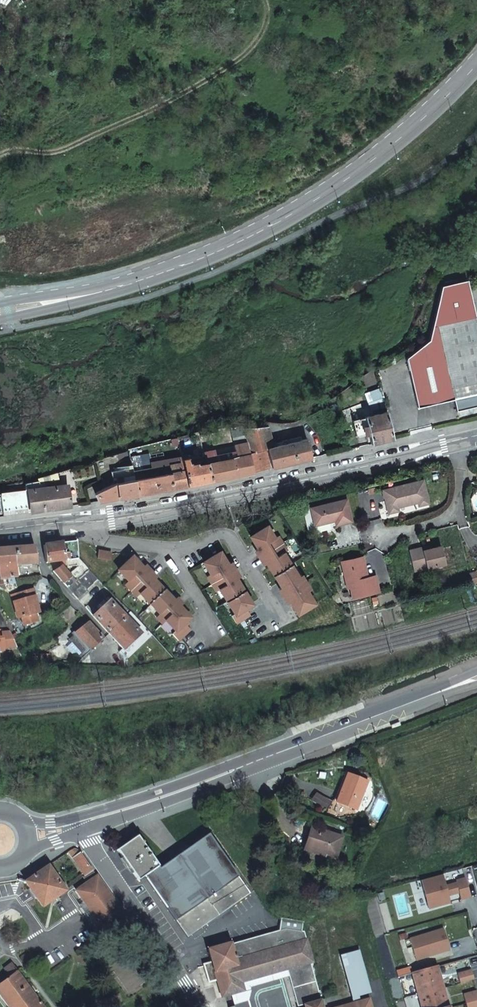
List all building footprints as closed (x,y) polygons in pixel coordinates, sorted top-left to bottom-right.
[(475,316),(466,280),(440,287),(432,341),(407,357),(419,407),(456,398),(459,410),(476,406),(476,326),(475,316)] [(385,405),(383,398),(371,400),(373,408),(385,405)] [(325,405),(330,415),(335,413),(331,403),(325,405)] [(371,444),(393,439),(386,412),(364,417),(371,444)] [(262,470),(271,467),(267,446),(272,445),(268,426),(244,428),(244,431),(245,437),(246,442),(252,471),(262,470)] [(290,463),(310,458),(306,438),(296,440),(294,429),(283,432),(285,443),(274,445),(272,445),(267,446),(271,467),(290,463)] [(225,477),(252,471),(246,442),(235,444),(237,456),(208,462),(211,479),(225,477)] [(187,484),(211,479),(208,462),(206,462),(203,452),(181,458),(182,461),(187,484)] [(182,461),(132,471),(137,494),(175,487),(187,484),(182,461)] [(132,471),(132,467),(111,471),(114,483),(95,492),(98,501),(126,496),(137,494),(132,471)] [(422,482),(382,491),(388,515),(397,512),(396,509),(417,504),(417,507),(427,505),(422,482)] [(66,483),(26,489),(29,509),(29,510),(69,506),(66,483)] [(0,492),(0,513),(29,509),(26,489),(0,492)] [(345,500),(309,509),(314,526),(334,521),(335,526),(351,522),(345,500)] [(267,526),(252,536),(259,548),(255,550),(264,565),(267,563),(268,562),(283,586),(282,587),(279,588),(288,603),(291,601),(292,601),(300,613),(314,603),(307,591),(311,589),(302,574),(298,577),(283,553),(287,551),(278,536),(274,538),(267,526)] [(259,548),(252,536),(250,536),(258,548),(259,548)] [(44,563),(79,560),(77,543),(43,545),(44,563)] [(408,553),(431,548),(430,545),(408,550),(408,553)] [(34,546),(20,547),(0,548),(0,579),(16,577),(16,564),(35,563),(34,546)] [(440,546),(431,548),(408,553),(412,571),(444,564),(440,546)] [(112,552),(97,550),(96,559),(111,561),(112,552)] [(220,552),(218,553),(226,565),(227,564),(220,552)] [(218,553),(204,562),(211,574),(207,576),(216,591),(220,589),(236,613),(232,616),(237,623),(250,615),(246,607),(252,604),(243,589),(242,590),(235,580),(239,577),(230,562),(227,564),(226,565),(218,553)] [(341,561),(342,569),(345,568),(349,586),(352,597),(378,591),(374,576),(366,577),(362,556),(341,561)] [(132,560),(131,561),(141,571),(142,570),(132,560)] [(141,571),(131,561),(119,573),(129,583),(125,586),(137,598),(141,595),(160,615),(157,618),(163,625),(166,622),(176,632),(173,635),(179,641),(191,630),(185,624),(190,619),(180,608),(182,606),(176,600),(174,602),(172,603),(153,583),(154,582),(156,580),(144,567),(142,570),(141,571)] [(268,562),(267,563),(282,587),(283,586),(268,562)] [(60,566),(51,570),(65,586),(74,580),(60,566)] [(109,590),(89,570),(74,580),(65,586),(75,597),(82,604),(92,597),(85,589),(93,584),(101,592),(104,595),(109,590)] [(164,592),(154,582),(153,583),(172,603),(174,602),(164,592)] [(92,597),(101,592),(93,584),(85,589),(92,597)] [(33,591),(17,595),(19,600),(13,602),(17,619),(22,618),(29,625),(37,622),(35,615),(38,614),(34,598),(35,598),(33,591)] [(298,613),(300,613),(292,601),(291,601),(298,613)] [(93,617),(109,633),(125,617),(129,612),(125,608),(121,612),(110,602),(93,617)] [(125,617),(109,633),(123,650),(139,633),(125,617)] [(89,623),(75,634),(91,651),(103,639),(89,623)] [(3,651),(3,648),(16,647),(9,632),(0,633),(0,651),(3,651)] [(367,781),(346,773),(335,800),(330,797),(325,810),(339,816),(347,804),(356,808),(367,781)] [(234,801),(231,793),(222,796),(225,804),(234,801)] [(336,858),(342,837),(310,827),(305,846),(325,852),(324,854),(336,858)] [(136,836),(116,850),(138,881),(145,876),(187,937),(249,893),(208,834),(159,868),(136,836)] [(92,870),(80,853),(73,858),(85,875),(92,870)] [(48,866),(25,881),(25,882),(42,906),(65,890),(48,866)] [(442,875),(421,880),(428,906),(449,901),(447,896),(449,893),(452,894),(459,893),(461,899),(469,897),(464,879),(456,881),(457,883),(445,886),(442,875)] [(76,891),(105,931),(125,917),(96,876),(76,891)] [(279,932),(231,944),(236,960),(294,944),(292,937),(305,933),(305,932),(303,932),(304,922),(281,919),(279,932)] [(410,940),(416,961),(450,951),(443,930),(410,940)] [(305,933),(292,937),(294,944),(236,960),(231,944),(231,943),(208,949),(212,961),(204,963),(209,982),(216,980),(221,996),(231,994),(244,990),(242,981),(288,969),(298,1006),(305,1006),(321,1001),(311,963),(313,963),(305,933)] [(369,999),(360,1001),(358,997),(371,993),(359,950),(338,955),(352,1003),(338,1006),(371,1006),(369,999)] [(17,971),(11,963),(0,971),(6,979),(0,983),(0,1002),(4,1006),(43,1006),(17,971)] [(412,975),(421,1006),(447,1006),(436,968),(412,975)] [(244,990),(231,994),(234,1005),(247,1002),(251,991),(250,987),(290,977),(288,969),(242,981),(244,990)] [(471,972),(457,976),(459,984),(473,980),(471,972)] [(463,996),(466,1006),(476,1006),(476,994),(476,992),(463,996)]
